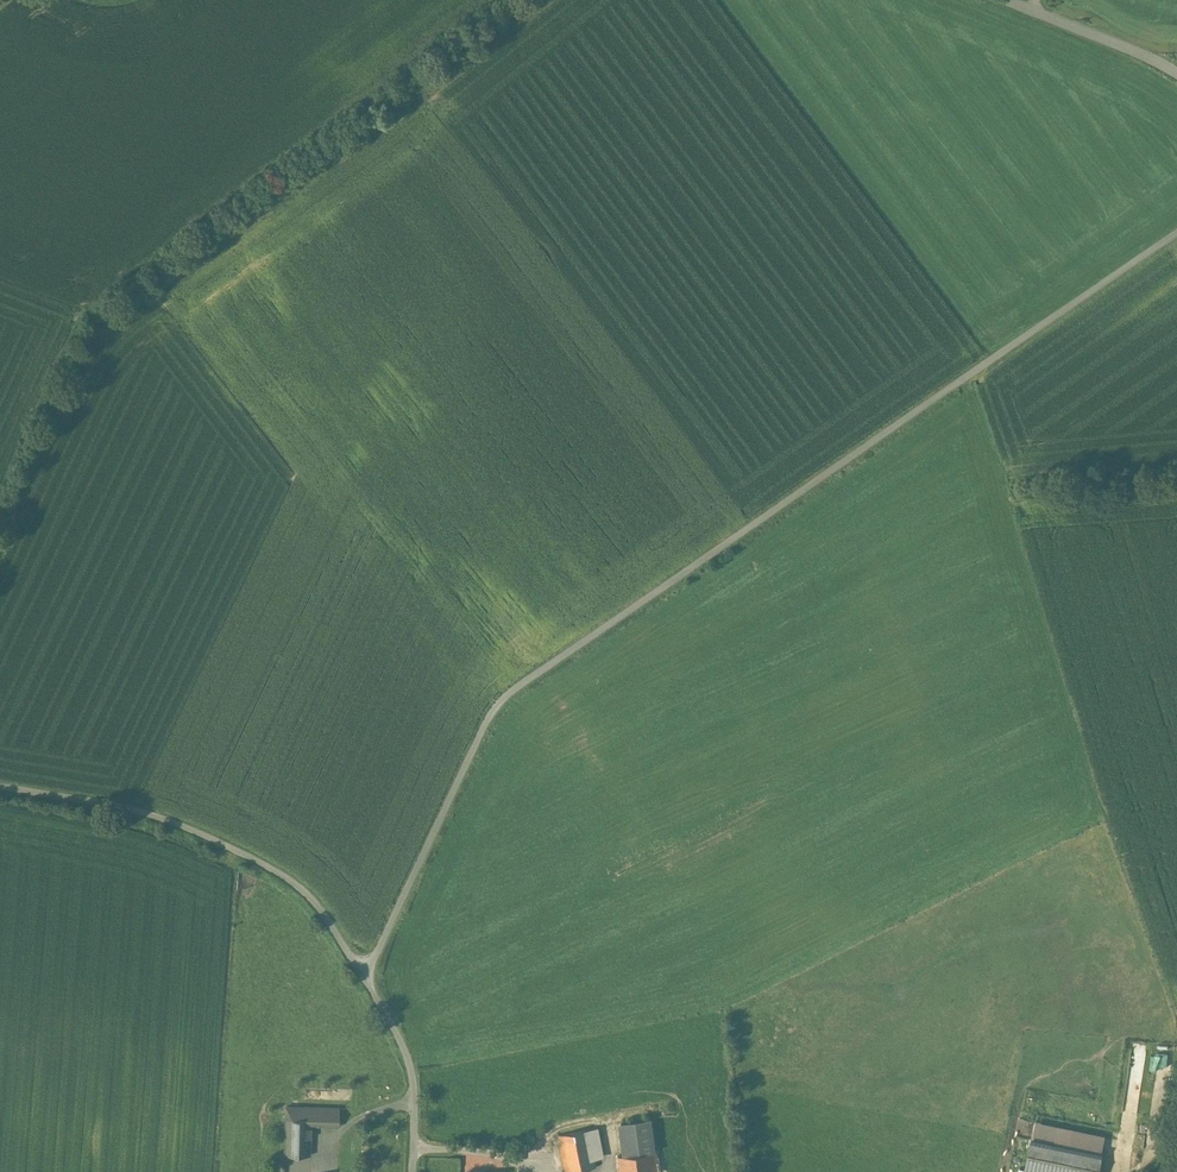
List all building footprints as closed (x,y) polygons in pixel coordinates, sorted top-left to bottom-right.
[(339,1109),(287,1107),(286,1116),(286,1119),(311,1120),(310,1124),(339,1125),(339,1109)] [(650,1117),(621,1122),(626,1156),(655,1151),(650,1117)] [(286,1119),(285,1155),(310,1156),(310,1124),(311,1120),(286,1119)] [(598,1154),(593,1129),(588,1130),(593,1155),(598,1154)] [(562,1135),(570,1171),(595,1167),(593,1155),(588,1130),(562,1135)] [(1032,1139),(1026,1167),(1045,1171),(1098,1171),(1102,1155),(1032,1139)] [(619,1157),(621,1171),(658,1171),(655,1151),(626,1156),(619,1157)]
